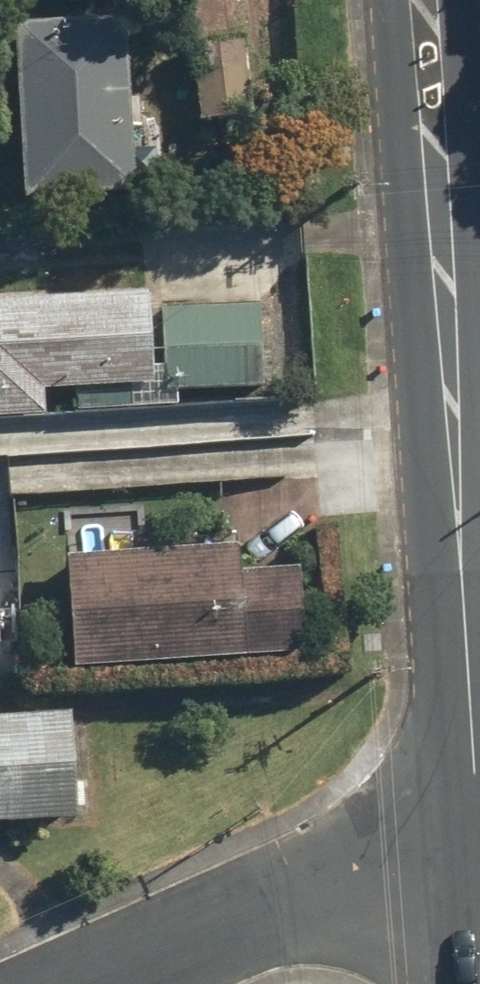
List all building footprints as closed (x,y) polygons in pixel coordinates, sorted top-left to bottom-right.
[(199,126),(282,124),(278,0),(196,0),(199,126)] [(124,74),(122,14),(25,17),(31,196),(151,193),(148,74),(124,74)] [(84,424),(86,382),(282,388),(284,302),(175,298),(176,275),(147,274),(147,288),(55,285),(55,291),(0,289),(0,421),(84,424)] [(259,582),(257,541),(74,549),(79,662),(314,651),(311,580),(259,582)] [(6,686),(10,568),(0,568),(0,686),(6,686)] [(96,714),(0,714),(0,824),(95,825),(96,714)]
